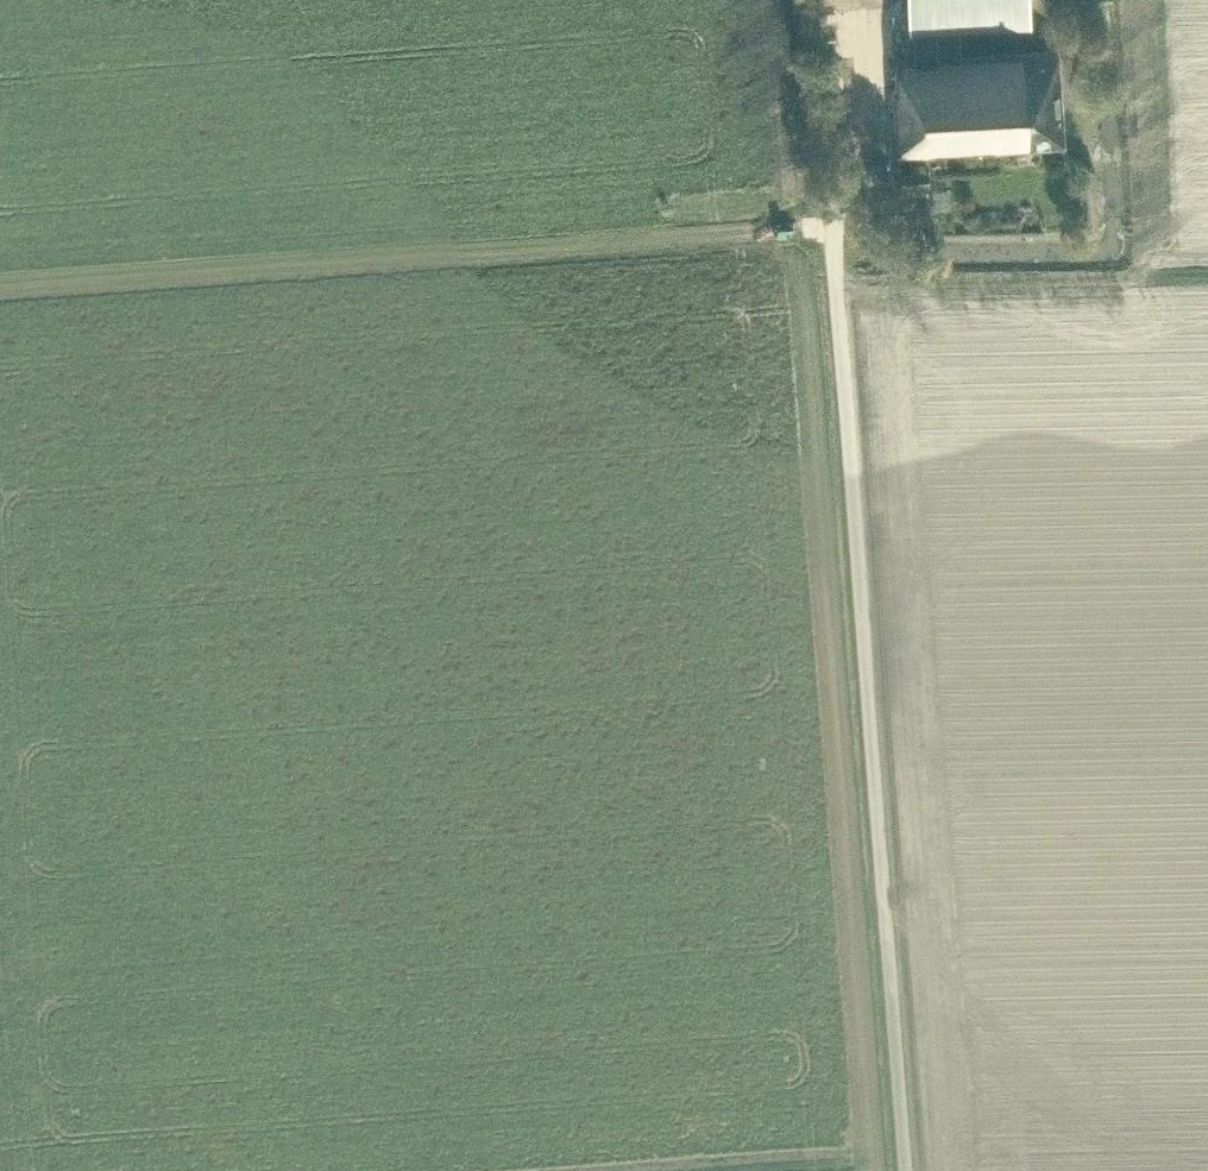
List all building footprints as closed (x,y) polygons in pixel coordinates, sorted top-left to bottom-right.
[(909,28),(912,28),(913,57),(893,58),(895,84),(891,85),(896,155),(1032,147),(1031,143),(1062,141),(1056,52),(1050,53),(1050,49),(959,54),(958,26),(1027,22),(1026,0),(908,0),(909,28)]
